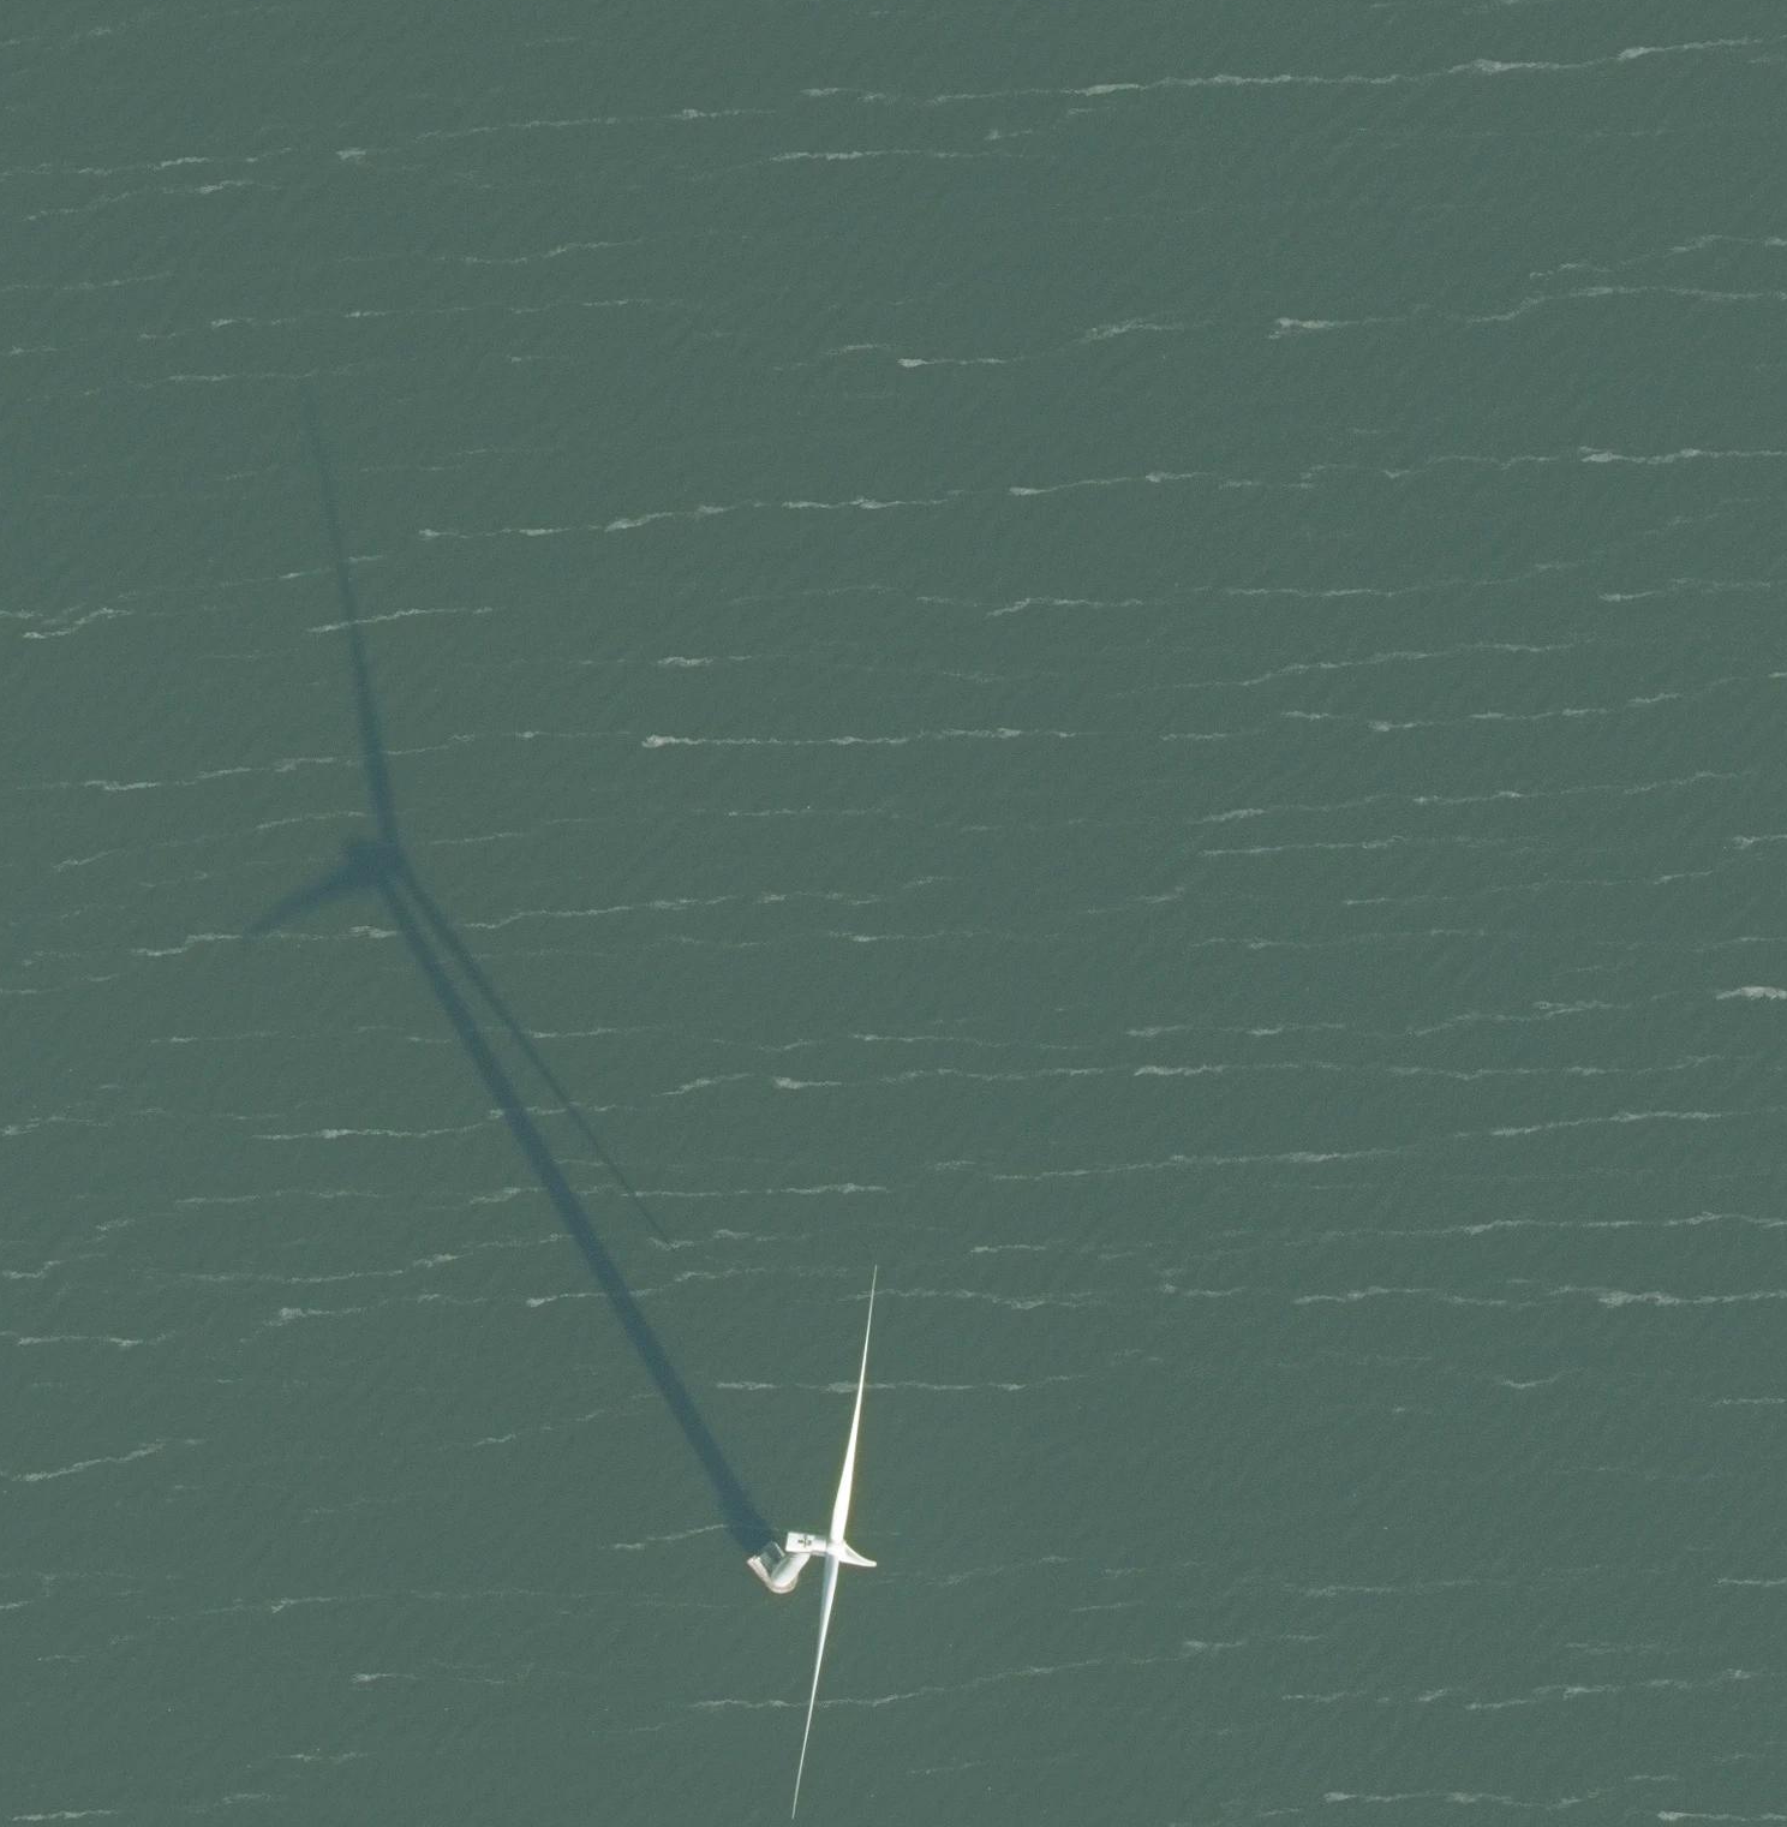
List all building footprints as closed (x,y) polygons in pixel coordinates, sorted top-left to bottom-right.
[(766,1573),(765,1578),(766,1581),(768,1585),(772,1587),(776,1588),(780,1587),(783,1585),(786,1582),(787,1578),(786,1573),(783,1570),(780,1567),(776,1566),(772,1567),(768,1570),(766,1573)]
